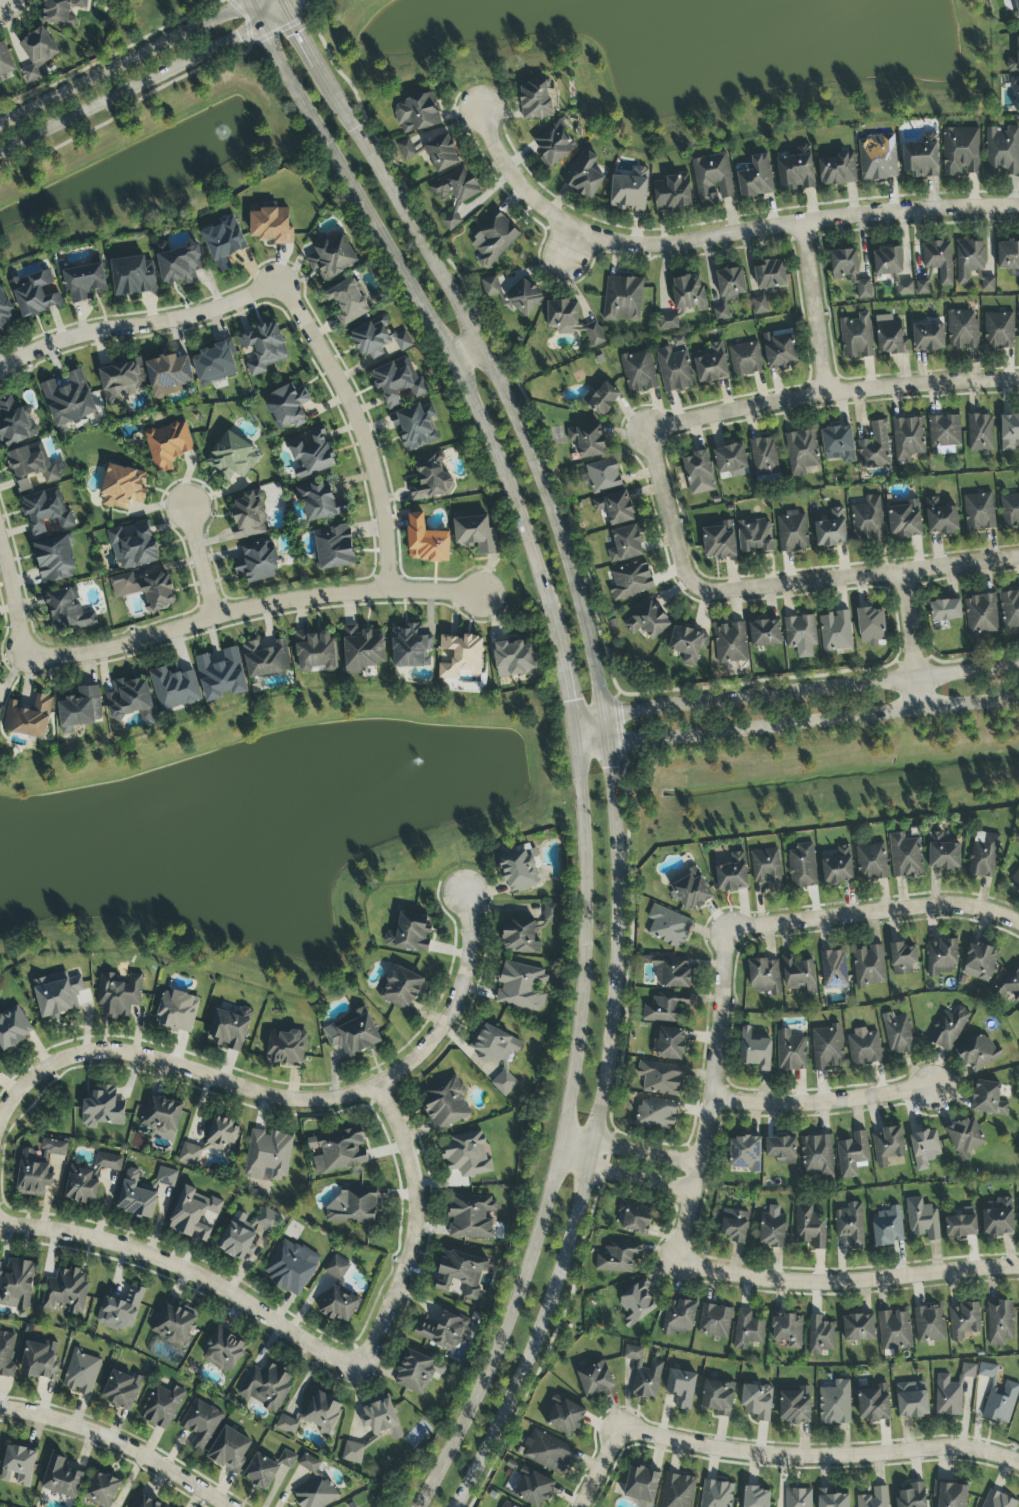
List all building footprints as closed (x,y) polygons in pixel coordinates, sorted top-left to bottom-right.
[(42,23),(68,26),(69,8),(85,10),(86,0),(45,0),(42,23)] [(1008,19),(1018,18),(1018,0),(1005,0),(1008,19)] [(37,70),(60,54),(42,27),(18,43),(32,64),(20,72),(29,84),(41,76),(37,70)] [(1018,72),(1018,37),(1016,38),(1016,58),(1007,58),(1007,73),(1018,72)] [(5,41),(0,43),(0,78),(16,71),(5,41)] [(520,83),(521,120),(551,119),(549,81),(520,83)] [(440,126),(433,93),(404,99),(406,104),(393,107),(397,126),(401,125),(403,134),(440,126)] [(531,139),(550,167),(577,149),(565,131),(571,127),(565,117),(531,139)] [(1006,128),(1006,132),(996,132),(996,128),(986,128),(987,175),(1018,175),(1018,166),(1018,127),(1006,128)] [(963,174),(980,174),(979,128),(943,129),(943,176),(963,176),(963,174)] [(461,163),(447,134),(423,146),(437,174),(461,163)] [(897,179),(895,135),(865,136),(865,141),(859,141),(860,181),(897,179)] [(911,178),(937,178),(936,143),(902,144),(903,173),(911,172),(911,178)] [(591,201),(607,173),(593,165),(598,157),(583,148),(562,183),(591,201)] [(691,159),(698,207),(719,204),(719,200),(734,198),(727,154),(691,159)] [(774,194),(768,154),(750,157),(753,170),(736,173),(741,199),(774,194)] [(815,188),(811,154),(776,159),(780,187),(787,186),(788,191),(798,190),(798,191),(815,188)] [(857,183),(853,154),(818,158),(821,187),(857,183)] [(646,213),(650,168),(635,167),(634,177),(612,175),(609,208),(629,210),(629,212),(646,213)] [(655,211),(691,209),(689,174),(666,175),(666,181),(654,182),(655,211)] [(293,245),(293,228),(289,228),(290,208),(260,208),(260,212),(250,212),(249,237),(258,238),(258,241),(274,241),(274,245),(293,245)] [(521,236),(496,209),(466,237),(483,254),(477,261),(486,270),(521,236)] [(220,274),(202,234),(235,219),(253,259),(220,274)] [(317,269),(322,281),(358,266),(345,235),(304,251),(313,271),(317,269)] [(956,242),(957,286),(969,286),(969,272),(985,272),(985,241),(956,242)] [(922,243),(922,269),(939,269),(939,287),(952,287),(951,242),(922,243)] [(997,242),(997,271),(1018,271),(1018,292),(1018,242),(997,242)] [(157,256),(198,247),(204,278),(164,286),(157,256)] [(874,276),(902,275),(901,247),(873,248),(874,276)] [(830,251),(831,279),(857,278),(856,250),(830,251)] [(110,260),(151,255),(156,292),(115,297),(110,260)] [(765,261),(765,268),(755,268),(756,289),(786,288),(785,260),(765,261)] [(102,264),(109,296),(71,304),(65,272),(102,264)] [(729,320),(726,297),(746,295),(743,268),(716,271),(720,307),(713,308),(715,322),(729,320)] [(62,306),(24,318),(14,284),(51,273),(62,306)] [(675,310),(696,307),(697,313),(707,312),(702,274),(671,279),(675,310)] [(486,299),(497,296),(500,307),(509,305),(528,319),(545,296),(523,279),(504,303),(497,276),(481,280),(486,299)] [(640,322),(643,280),(606,277),(603,320),(640,322)] [(370,312),(353,278),(323,293),(328,303),(331,301),(344,326),(370,312)] [(982,293),(995,292),(995,278),(981,278),(982,293)] [(857,300),(871,299),(870,280),(856,281),(857,300)] [(915,282),(917,296),(930,294),(927,280),(915,282)] [(897,296),(913,296),(913,282),(896,282),(897,296)] [(16,320),(0,329),(0,292),(16,320)] [(769,313),(765,296),(751,299),(755,316),(769,313)] [(577,301),(547,302),(547,327),(557,327),(557,335),(573,335),(573,328),(578,328),(577,301)] [(947,312),(948,350),(978,350),(977,311),(947,312)] [(843,360),(874,357),(870,313),(858,314),(858,319),(839,320),(843,360)] [(1013,313),(984,314),(985,351),(1014,350),(1013,313)] [(361,357),(369,353),(373,360),(384,354),(381,349),(394,342),(381,316),(348,333),(361,357)] [(679,329),(677,316),(658,317),(659,330),(679,329)] [(877,355),(909,354),(908,339),(901,340),(901,321),(892,321),(892,316),(875,316),(877,355)] [(591,349),(606,343),(596,322),(582,328),(591,349)] [(237,339),(276,325),(289,361),(249,374),(237,339)] [(943,325),(913,326),(914,352),(944,352),(943,325)] [(762,335),(767,370),(798,365),(792,330),(762,335)] [(413,346),(406,331),(393,337),(400,352),(413,346)] [(734,378),(764,371),(757,341),(727,348),(734,378)] [(729,378),(721,342),(708,345),(709,350),(692,354),(699,385),(729,378)] [(192,353),(229,343),(238,375),(201,385),(192,353)] [(662,392),(694,388),(689,352),(671,354),(670,348),(656,350),(662,392)] [(658,388),(649,350),(620,357),(629,395),(658,388)] [(147,362),(185,353),(193,387),(155,397),(147,362)] [(372,370),(387,411),(402,406),(397,391),(409,387),(413,398),(428,393),(422,377),(416,379),(408,357),(372,370)] [(100,371),(140,359),(150,396),(111,407),(100,371)] [(41,385),(81,369),(98,412),(58,428),(41,385)] [(298,392),(309,386),(316,400),(304,405),(309,415),(282,429),(265,396),(293,382),(298,392)] [(604,418),(620,393),(604,382),(597,393),(589,388),(580,402),(604,418)] [(440,441),(433,422),(438,420),(432,403),(421,407),(419,403),(388,415),(394,430),(397,429),(407,453),(440,441)] [(5,448),(0,436),(0,422),(27,411),(37,436),(5,448)] [(968,452),(993,451),(993,415),(968,415),(968,452)] [(1015,452),(1015,441),(1018,441),(1018,415),(1001,415),(1001,452),(1015,452)] [(929,448),(961,447),(960,416),(928,417),(929,448)] [(911,464),(911,455),(924,455),(924,419),(893,419),(894,464),(911,464)] [(870,422),(872,440),(858,441),(860,470),(890,467),(886,420),(870,422)] [(173,456),(177,468),(157,474),(153,461),(153,462),(145,432),(184,422),(192,451),(173,456)] [(580,460),(606,456),(601,425),(566,430),(568,443),(577,442),(580,460)] [(821,430),(824,460),(842,459),(842,464),(855,463),(851,427),(821,430)] [(322,429),(335,468),(297,481),(284,441),(322,429)] [(228,431),(261,454),(238,488),(205,464),(228,431)] [(816,431),(785,433),(788,478),(806,477),(805,468),(819,467),(816,431)] [(748,441),(754,477),(779,472),(773,437),(748,441)] [(7,456),(45,442),(57,476),(19,489),(7,456)] [(743,444),(713,449),(717,475),(730,472),(731,478),(749,475),(743,444)] [(706,450),(693,453),(694,457),(683,459),(691,496),(716,490),(706,450)] [(412,502),(454,494),(451,473),(445,474),(442,452),(414,457),(418,484),(409,485),(412,502)] [(584,466),(593,495),(622,487),(614,457),(584,466)] [(150,477),(142,511),(100,501),(105,478),(108,468),(150,477)] [(296,488),(329,478),(339,517),(307,526),(296,488)] [(23,501),(63,490),(72,522),(32,533),(23,501)] [(635,520),(627,491),(591,500),(595,514),(606,511),(610,527),(635,520)] [(236,536),(228,500),(260,492),(268,529),(236,536)] [(995,529),(993,493),(963,496),(965,531),(995,529)] [(1003,527),(1018,525),(1018,494),(999,497),(1003,527)] [(880,496),(865,496),(865,505),(851,505),(853,542),(883,540),(880,496)] [(926,498),(927,534),(958,533),(957,506),(939,507),(939,497),(926,498)] [(922,537),(919,500),(910,501),(910,505),(888,507),(890,539),(922,537)] [(847,545),(844,508),(829,509),(830,520),(814,521),(816,547),(847,545)] [(779,552),(808,551),(806,512),(788,513),(788,516),(777,517),(779,552)] [(450,532),(425,532),(425,514),(407,514),(408,562),(450,561),(450,532)] [(453,518),(455,548),(476,547),(477,555),(498,554),(497,529),(489,529),(488,517),(453,518)] [(774,555),(770,519),(737,523),(740,553),(761,551),(762,556),(774,555)] [(148,520),(159,560),(118,571),(107,531),(148,520)] [(702,529),(705,561),(737,557),(733,521),(723,522),(724,526),(702,529)] [(611,532),(616,548),(607,551),(611,564),(644,555),(636,525),(611,532)] [(320,569),(314,533),(349,527),(355,563),(320,569)] [(35,545),(71,537),(79,572),(43,580),(35,545)] [(240,551),(276,543),(283,576),(247,584),(240,551)] [(610,591),(612,601),(654,591),(647,561),(611,570),(616,590),(610,591)] [(168,574),(176,602),(148,610),(140,582),(168,574)] [(45,595),(83,585),(93,620),(54,631),(45,595)] [(999,593),(1003,633),(1018,632),(1018,591),(999,593)] [(997,635),(996,596),(965,597),(967,636),(997,635)] [(624,626),(633,636),(640,629),(653,642),(672,622),(649,600),(624,626)] [(930,621),(961,621),(961,601),(930,601),(930,621)] [(859,646),(878,645),(877,641),(885,641),(884,609),(857,610),(859,646)] [(853,649),(849,611),(834,612),(834,613),(818,615),(822,652),(853,649)] [(783,619),(786,649),(817,646),(814,615),(783,619)] [(781,646),(780,620),(750,621),(751,647),(781,646)] [(716,664),(747,662),(745,624),(714,625),(716,664)] [(345,675),(361,675),(361,667),(384,666),(384,631),(358,632),(358,626),(343,626),(345,675)] [(429,668),(429,651),(433,651),(433,634),(424,635),(424,626),(392,627),(393,669),(429,668)] [(682,664),(696,667),(699,650),(705,651),(709,634),(673,627),(668,651),(684,655),(682,664)] [(299,674),(336,670),(332,633),(310,635),(310,631),(294,633),(299,674)] [(481,677),(482,637),(440,636),(439,657),(451,657),(451,665),(439,664),(438,679),(458,680),(458,671),(470,672),(470,676),(481,677)] [(241,643),(249,680),(292,671),(285,641),(260,646),(259,640),(241,643)] [(495,679),(537,675),(533,644),(524,645),(524,641),(508,643),(508,642),(491,644),(495,679)] [(194,669),(168,676),(165,667),(149,672),(160,714),(202,702),(194,669)] [(106,695),(111,720),(141,714),(143,723),(155,720),(146,677),(112,684),(114,693),(106,695)] [(61,735),(74,734),(74,725),(102,724),(99,686),(78,687),(79,697),(66,698),(66,703),(59,703),(61,735)] [(45,740),(54,698),(37,694),(34,706),(8,701),(2,732),(45,740)] [(994,879),(999,835),(974,832),(968,876),(994,879)] [(929,870),(960,870),(960,844),(944,844),(944,833),(929,833),(929,870)] [(923,877),(921,839),(904,840),(904,834),(890,834),(892,878),(923,877)] [(816,888),(814,843),(797,844),(797,851),(788,851),(790,889),(816,888)] [(857,882),(887,881),(886,845),(856,846),(857,882)] [(498,858),(509,894),(543,884),(532,848),(498,858)] [(853,882),(850,848),(820,850),(823,885),(853,882)] [(782,892),(779,849),(751,851),(753,882),(768,881),(768,893),(782,892)] [(729,853),(730,866),(716,866),(717,892),(747,891),(746,852),(729,853)] [(668,880),(684,914),(713,899),(697,866),(668,880)] [(1018,892),(1018,870),(1008,884),(1018,892)] [(558,923),(557,904),(544,904),(544,924),(558,923)] [(682,950),(693,921),(652,904),(647,919),(653,921),(647,936),(682,950)] [(384,947),(427,953),(431,917),(397,913),(395,933),(386,932),(384,947)] [(535,921),(503,921),(503,952),(540,953),(540,943),(534,942),(535,921)] [(957,940),(938,940),(938,943),(927,943),(927,974),(957,975),(957,940)] [(892,976),(912,975),(912,965),(917,965),(916,944),(890,945),(892,976)] [(885,986),(883,945),(867,946),(868,950),(852,951),(854,987),(885,986)] [(988,983),(999,951),(981,945),(979,948),(971,945),(961,975),(988,983)] [(822,989),(847,989),(845,951),(821,951),(822,989)] [(806,989),(806,997),(816,996),(814,961),(795,962),(795,955),(782,956),(784,990),(806,989)] [(690,959),(656,958),(655,987),(689,988),(690,959)] [(779,959),(748,961),(750,993),(766,992),(766,997),(781,997),(779,959)] [(496,1004),(542,1014),(546,991),(545,991),(549,972),(504,962),(499,984),(500,984),(496,1004)] [(1014,962),(996,987),(1018,1004),(1018,965),(1014,962)] [(407,1011),(411,1001),(418,1004),(428,980),(392,965),(378,999),(407,1011)] [(142,975),(128,974),(128,976),(100,974),(98,1003),(103,1004),(102,1016),(130,1018),(131,1007),(140,1007),(142,975)] [(32,981),(41,1020),(80,1012),(76,995),(85,993),(81,976),(61,981),(60,975),(32,981)] [(192,1033),(199,998),(163,990),(156,1025),(192,1033)] [(682,1024),(683,1008),(689,1008),(690,996),(653,992),(652,1005),(644,1005),(643,1021),(682,1024)] [(35,1034),(18,1005),(0,1016),(0,1048),(2,1052),(35,1034)] [(951,1053),(971,1012),(957,1006),(953,1014),(943,1010),(927,1042),(951,1053)] [(216,1009),(207,1041),(225,1046),(224,1049),(240,1054),(253,1011),(240,1007),(237,1015),(216,1009)] [(382,1044),(365,1007),(349,1014),(350,1018),(322,1031),(331,1049),(340,1045),(347,1060),(382,1044)] [(907,1015),(893,1017),(892,1013),(882,1015),(890,1056),(914,1051),(907,1015)] [(524,1043),(482,1023),(469,1048),(480,1053),(477,1059),(487,1064),(490,1059),(503,1065),(492,1088),(509,1096),(516,1080),(502,1074),(513,1051),(518,1054),(524,1043)] [(758,1066),(758,1072),(770,1073),(771,1039),(751,1038),(751,1027),(742,1026),(740,1065),(758,1066)] [(652,1057),(682,1061),(686,1031),(660,1027),(658,1041),(654,1041),(652,1057)] [(813,1072),(828,1071),(828,1066),(843,1065),(842,1027),(811,1028),(813,1072)] [(265,1062),(302,1068),(307,1034),(271,1028),(265,1062)] [(806,1070),(805,1036),(790,1037),(790,1029),(777,1030),(779,1071),(806,1070)] [(879,1031),(868,1033),(867,1030),(847,1032),(850,1066),(882,1063),(879,1031)] [(1004,1056),(999,1046),(995,1049),(986,1033),(956,1051),(970,1076),(1004,1056)] [(643,1093),(679,1097),(682,1066),(639,1062),(638,1076),(644,1077),(643,1093)] [(437,1132),(471,1116),(462,1096),(466,1094),(457,1076),(419,1093),(437,1132)] [(973,1113),(1008,1115),(1008,1103),(999,1102),(1000,1083),(974,1082),(973,1113)] [(124,1125),(125,1101),(116,1101),(117,1086),(102,1086),(102,1091),(92,1091),(92,1100),(83,1100),(82,1128),(96,1129),(96,1125),(124,1125)] [(174,1142),(183,1104),(147,1096),(140,1127),(153,1130),(152,1137),(174,1142)] [(635,1127),(672,1132),(673,1116),(676,1117),(678,1103),(639,1098),(635,1127)] [(235,1122),(214,1116),(205,1146),(232,1154),(240,1128),(234,1126),(235,1122)] [(945,1129),(958,1160),(987,1148),(974,1117),(945,1129)] [(876,1169),(888,1168),(888,1159),(905,1157),(902,1127),(881,1129),(882,1133),(872,1134),(876,1169)] [(312,1158),(316,1175),(369,1164),(362,1128),(318,1137),(322,1156),(312,1158)] [(292,1136),(268,1132),(251,1129),(244,1177),(285,1184),(292,1136)] [(936,1130),(910,1134),(917,1172),(928,1170),(926,1160),(941,1157),(936,1130)] [(493,1173),(491,1157),(486,1158),(482,1131),(449,1136),(451,1144),(441,1145),(445,1172),(460,1170),(461,1178),(493,1173)] [(853,1133),(853,1140),(837,1142),(840,1179),(858,1177),(857,1168),(869,1167),(866,1131),(853,1133)] [(801,1137),(803,1177),(833,1176),(832,1136),(801,1137)] [(730,1137),(729,1169),(749,1169),(749,1174),(760,1174),(761,1138),(730,1137)] [(777,1165),(795,1166),(796,1138),(766,1138),(765,1159),(777,1159),(777,1165)] [(22,1151),(16,1194),(44,1198),(46,1187),(52,1188),(54,1175),(47,1174),(50,1155),(66,1157),(68,1143),(42,1139),(40,1153),(22,1151)] [(178,1162),(198,1167),(203,1148),(183,1143),(178,1162)] [(123,1157),(97,1153),(94,1172),(80,1170),(81,1165),(71,1163),(65,1199),(87,1203),(88,1199),(96,1201),(102,1169),(120,1172),(123,1157)] [(126,1168),(117,1211),(152,1219),(159,1185),(175,1188),(178,1172),(159,1167),(153,1191),(136,1187),(140,1171),(126,1168)] [(168,1230),(194,1239),(207,1243),(211,1230),(199,1225),(204,1211),(219,1215),(223,1203),(195,1193),(197,1190),(183,1185),(168,1230)] [(375,1224),(376,1190),(331,1189),(330,1222),(375,1224)] [(449,1238),(493,1240),(493,1220),(485,1220),(486,1212),(495,1212),(495,1197),(451,1196),(450,1225),(449,1225),(449,1238)] [(909,1236),(927,1235),(927,1242),(939,1241),(936,1204),(923,1205),(922,1197),(906,1199),(909,1236)] [(982,1211),(983,1236),(1013,1235),(1012,1199),(990,1200),(991,1211),(982,1211)] [(651,1211),(637,1209),(638,1203),(619,1201),(618,1214),(623,1214),(622,1233),(649,1235),(651,1211)] [(864,1249),(862,1203),(848,1203),(848,1209),(835,1210),(836,1238),(850,1237),(850,1250),(864,1249)] [(826,1250),(825,1215),(813,1215),(812,1205),(795,1206),(796,1243),(813,1243),(814,1251),(826,1250)] [(759,1247),(785,1248),(786,1215),(779,1215),(780,1206),(769,1206),(768,1214),(761,1214),(759,1247)] [(875,1247),(904,1243),(900,1206),(889,1207),(890,1212),(871,1214),(875,1247)] [(217,1250),(243,1262),(246,1255),(251,1257),(256,1247),(251,1244),(259,1227),(273,1234),(281,1216),(263,1208),(255,1225),(246,1220),(248,1217),(235,1211),(217,1250)] [(946,1238),(977,1236),(975,1208),(962,1208),(962,1216),(945,1217),(946,1238)] [(750,1213),(723,1209),(719,1239),(746,1243),(750,1213)] [(262,1276),(298,1297),(321,1259),(284,1238),(262,1276)] [(637,1274),(639,1243),(611,1242),(611,1247),(605,1247),(605,1254),(596,1254),(595,1272),(637,1274)] [(434,1290),(448,1293),(451,1280),(466,1284),(463,1299),(476,1302),(482,1273),(486,1274),(489,1260),(443,1250),(434,1290)] [(324,1272),(341,1282),(352,1264),(334,1254),(324,1272)] [(82,1316),(89,1273),(57,1268),(56,1280),(45,1278),(40,1310),(53,1312),(55,1303),(69,1306),(68,1314),(82,1316)] [(622,1322),(627,1329),(658,1309),(647,1291),(652,1288),(646,1279),(616,1298),(628,1318),(622,1322)] [(144,1289),(131,1285),(125,1302),(104,1295),(95,1323),(131,1334),(144,1289)] [(319,1312),(348,1325),(360,1299),(332,1286),(319,1312)] [(692,1332),(697,1304),(667,1299),(661,1333),(683,1337),(684,1331),(692,1332)] [(197,1316),(162,1302),(150,1334),(184,1348),(197,1316)] [(1013,1302),(987,1302),(988,1347),(1005,1347),(1005,1340),(1014,1340),(1013,1302)] [(951,1343),(964,1342),(963,1334),(981,1333),(979,1303),(959,1304),(959,1308),(949,1308),(951,1343)] [(733,1309),(702,1304),(697,1334),(727,1340),(733,1309)] [(946,1342),(944,1306),(914,1308),(916,1343),(946,1342)] [(734,1350),(747,1352),(748,1343),(763,1345),(765,1321),(751,1319),(752,1311),(738,1309),(734,1350)] [(469,1318),(441,1311),(437,1327),(417,1322),(413,1339),(452,1349),(453,1346),(462,1348),(469,1318)] [(879,1312),(880,1351),(911,1349),(910,1311),(879,1312)] [(844,1342),(874,1341),(873,1313),(850,1314),(850,1317),(843,1318),(844,1342)] [(801,1350),(803,1316),(773,1315),(772,1341),(784,1342),(784,1349),(801,1350)] [(822,1316),(809,1316),(808,1356),(823,1356),(823,1352),(834,1352),(834,1323),(822,1323),(822,1316)] [(232,1375),(248,1343),(215,1327),(204,1350),(208,1352),(203,1361),(232,1375)] [(16,1364),(12,1363),(15,1334),(0,1333),(0,1377),(15,1378),(16,1364)] [(20,1376),(54,1381),(60,1344),(50,1342),(50,1346),(26,1342),(20,1376)] [(644,1349),(626,1345),(623,1359),(636,1361),(630,1395),(656,1400),(663,1363),(651,1361),(649,1370),(641,1369),(644,1349)] [(102,1359),(73,1350),(62,1387),(77,1391),(76,1393),(90,1398),(102,1359)] [(617,1394),(606,1361),(576,1372),(586,1399),(606,1392),(608,1397),(617,1394)] [(254,1366),(238,1393),(275,1414),(296,1378),(268,1362),(262,1372),(254,1366)] [(984,1420),(1012,1424),(1017,1384),(1004,1382),(1004,1389),(995,1388),(998,1366),(979,1363),(978,1377),(990,1378),(984,1420)] [(962,1417),(963,1378),(976,1379),(976,1365),(961,1364),(960,1384),(949,1384),(950,1375),(936,1375),(935,1416),(962,1417)] [(130,1411),(142,1381),(113,1369),(101,1400),(130,1411)] [(675,1409),(691,1412),(697,1375),(669,1370),(665,1394),(678,1397),(675,1409)] [(735,1384),(704,1380),(701,1409),(718,1411),(717,1417),(731,1418),(735,1384)] [(819,1388),(820,1425),(850,1424),(849,1380),(834,1381),(834,1388),(819,1388)] [(929,1417),(927,1382),(896,1384),(898,1418),(929,1417)] [(167,1431),(186,1392),(172,1385),(169,1391),(155,1385),(139,1418),(167,1431)] [(742,1414),(756,1415),(755,1422),(770,1423),(772,1387),(743,1386),(742,1414)] [(859,1387),(859,1421),(890,1421),(889,1387),(859,1387)] [(811,1423),(810,1389),(780,1389),(780,1424),(811,1423)] [(318,1433),(329,1438),(344,1404),(316,1391),(302,1420),(321,1429),(318,1433)] [(403,1438),(390,1398),(359,1409),(366,1428),(370,1427),(374,1436),(388,1431),(392,1442),(403,1438)] [(586,1410),(554,1398),(543,1425),(575,1438),(586,1410)] [(180,1427),(196,1435),(189,1447),(204,1455),(224,1415),(194,1399),(180,1427)] [(299,1423),(281,1415),(275,1429),(293,1436),(299,1423)] [(206,1458),(236,1475),(254,1443),(224,1426),(206,1458)] [(563,1475),(574,1447),(532,1430),(525,1446),(527,1447),(523,1459),(563,1475)] [(366,1446),(346,1441),(340,1460),(361,1465),(366,1446)] [(37,1452),(7,1446),(0,1481),(0,1482),(8,1483),(11,1472),(19,1474),(17,1486),(30,1488),(37,1452)] [(291,1469),(297,1456),(284,1451),(279,1464),(291,1469)] [(280,1465),(255,1453),(243,1480),(268,1491),(280,1465)] [(297,1466),(316,1476),(323,1464),(304,1453),(297,1466)] [(76,1500),(86,1468),(51,1457),(41,1489),(76,1500)] [(629,1467),(623,1498),(639,1501),(637,1506),(653,1506),(660,1473),(629,1467)] [(523,1468),(511,1496),(535,1506),(543,1506),(554,1483),(523,1468)] [(96,1472),(84,1501),(99,1506),(111,1506),(121,1482),(96,1472)] [(666,1474),(660,1506),(691,1506),(696,1479),(666,1474)] [(300,1506),(325,1506),(340,1499),(327,1475),(292,1493),(300,1506)] [(734,1484),(704,1480),(700,1506),(731,1506),(734,1484)] [(967,1483),(934,1481),(933,1498),(938,1498),(938,1506),(966,1506),(967,1483)] [(925,1483),(913,1483),(913,1491),(897,1492),(897,1506),(926,1506),(925,1483)] [(770,1492),(760,1492),(760,1487),(744,1487),(743,1506),(769,1506),(770,1492)] [(857,1506),(888,1506),(887,1487),(872,1487),(873,1496),(857,1497),(857,1506)] [(812,1490),(786,1489),(786,1506),(812,1506),(812,1490)] [(834,1494),(834,1489),(818,1489),(818,1506),(849,1506),(849,1495),(834,1494)] [(1016,1499),(986,1490),(981,1506),(1014,1506),(1016,1499)] [(161,1504),(138,1492),(131,1506),(160,1506),(161,1504)]
